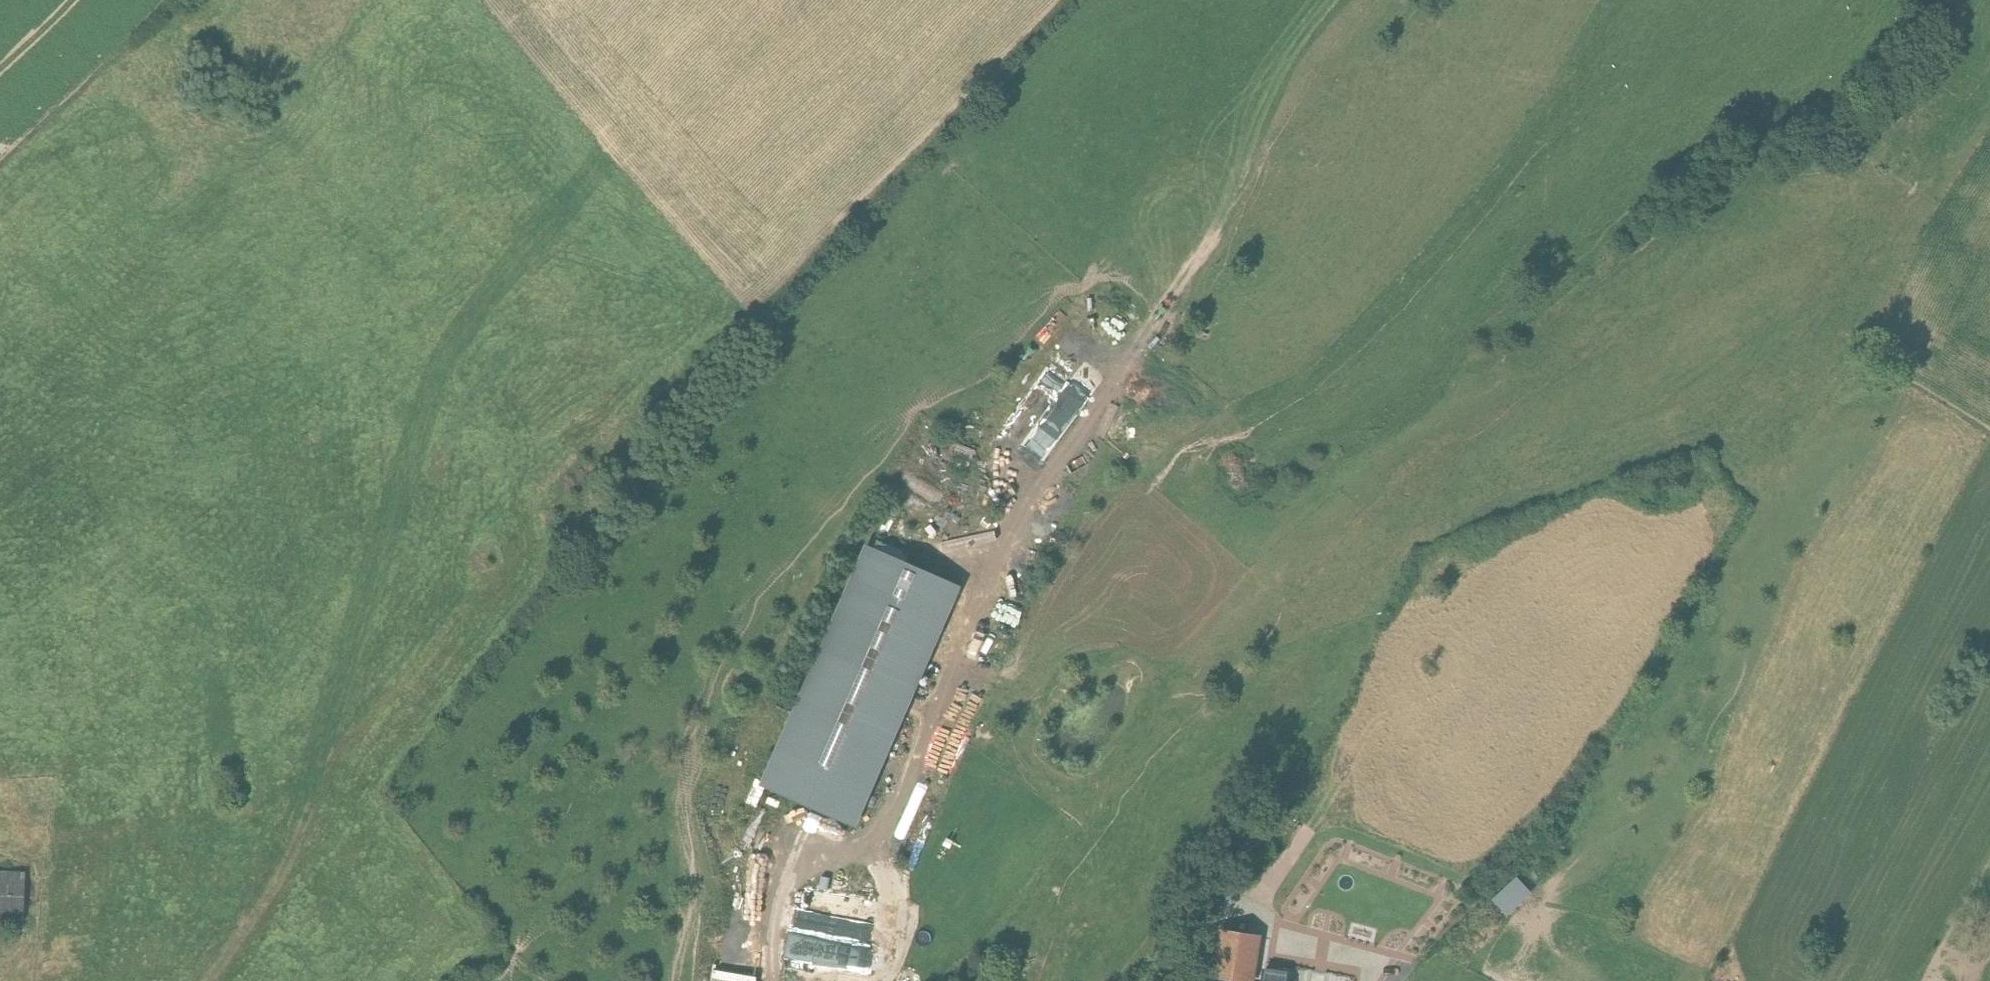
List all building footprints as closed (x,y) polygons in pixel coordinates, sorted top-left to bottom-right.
[(866,541),(758,782),(854,824),(962,584),(866,541)] [(24,919),(24,873),(0,872),(0,919),(24,919)] [(1251,979),(1258,936),(1220,931),(1217,975),(1251,979)] [(867,966),(868,939),(791,937),(791,964),(867,966)] [(743,976),(760,977),(763,952),(745,951),(743,976)]
